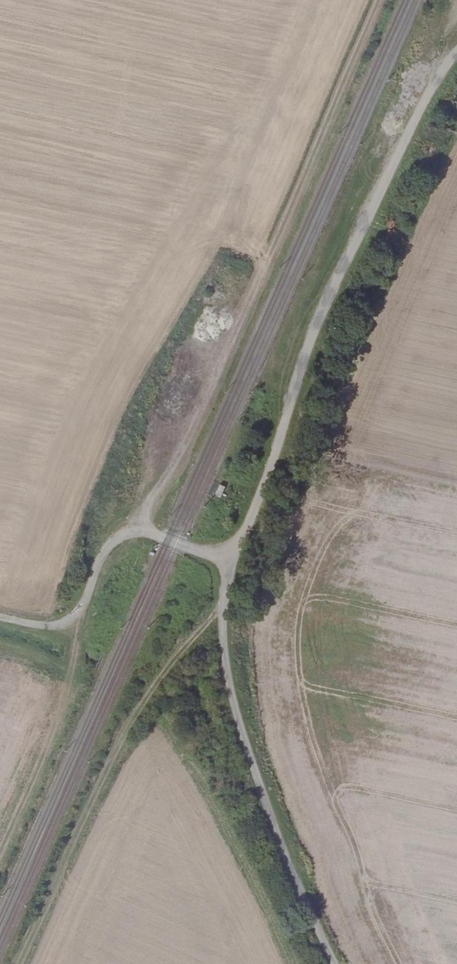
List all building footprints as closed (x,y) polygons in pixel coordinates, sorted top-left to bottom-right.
[(225,487),(220,485),(215,496),(220,498),(225,487)]
